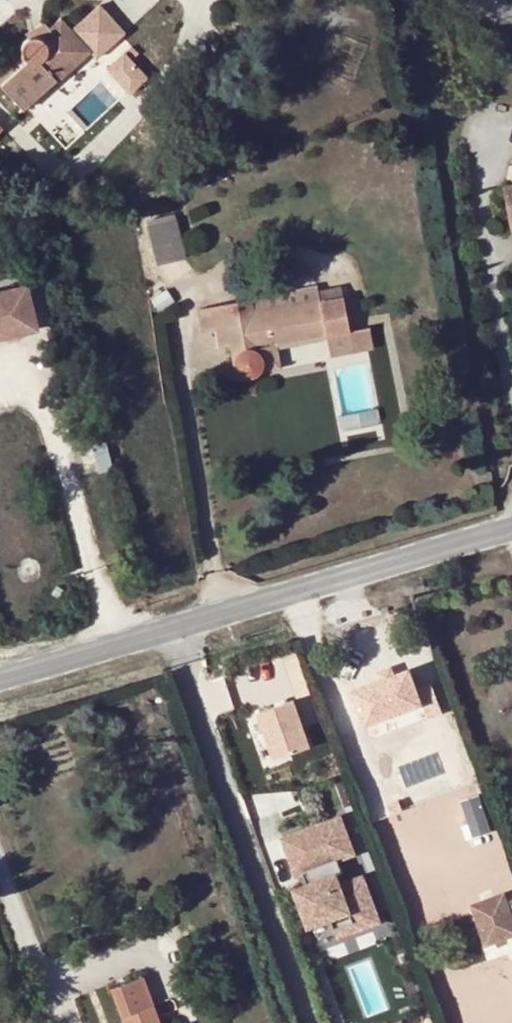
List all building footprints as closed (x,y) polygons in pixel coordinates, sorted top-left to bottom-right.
[(65,15),(61,19),(83,43),(87,39),(65,15)] [(61,19),(40,37),(35,36),(31,36),(27,37),(26,38),(21,43),(0,62),(0,85),(23,110),(54,82),(48,75),(83,43),(61,19)] [(48,75),(54,82),(57,83),(92,52),(83,43),(48,75)] [(103,66),(128,95),(149,76),(125,48),(103,66)] [(504,186),(509,220),(511,220),(511,185),(504,186)] [(147,219),(159,261),(187,253),(175,211),(147,219)] [(38,287),(0,296),(0,332),(46,322),(38,287)] [(203,332),(215,330),(226,328),(229,344),(234,369),(235,371),(241,376),(245,377),(251,377),(254,375),(257,373),(258,371),(260,369),(261,367),(261,365),(261,362),(261,358),(260,355),(258,348),(278,345),(350,331),(343,296),(320,301),(319,299),(294,304),(292,291),(199,309),(203,332)] [(46,322),(0,332),(0,343),(48,332),(46,322)] [(226,328),(215,330),(218,345),(229,344),(226,328)] [(283,369),(278,345),(258,348),(260,355),(261,358),(261,362),(261,365),(261,367),(260,369),(258,371),(257,373),(283,369)] [(104,438),(79,445),(87,474),(112,467),(104,438)] [(402,686),(432,676),(417,633),(387,643),(402,686)] [(276,758),(310,745),(294,699),(260,712),(276,758)] [(341,817),(283,838),(297,875),(303,872),(308,871),(312,882),(308,884),(295,889),(309,926),(330,918),(337,937),(379,921),(363,876),(340,884),(337,875),(343,872),(338,860),(354,854),(341,817)] [(308,871),(303,872),(308,884),(312,882),(308,871)] [(507,905),(503,895),(469,909),(473,918),(507,905)] [(484,946),(511,935),(511,903),(507,905),(473,918),(484,946)] [(123,1017),(156,1005),(145,976),(113,988),(123,1017)] [(123,1017),(126,1022),(162,1022),(156,1005),(123,1017)] [(419,1022),(432,1022),(428,1013),(417,1018),(419,1022)]
